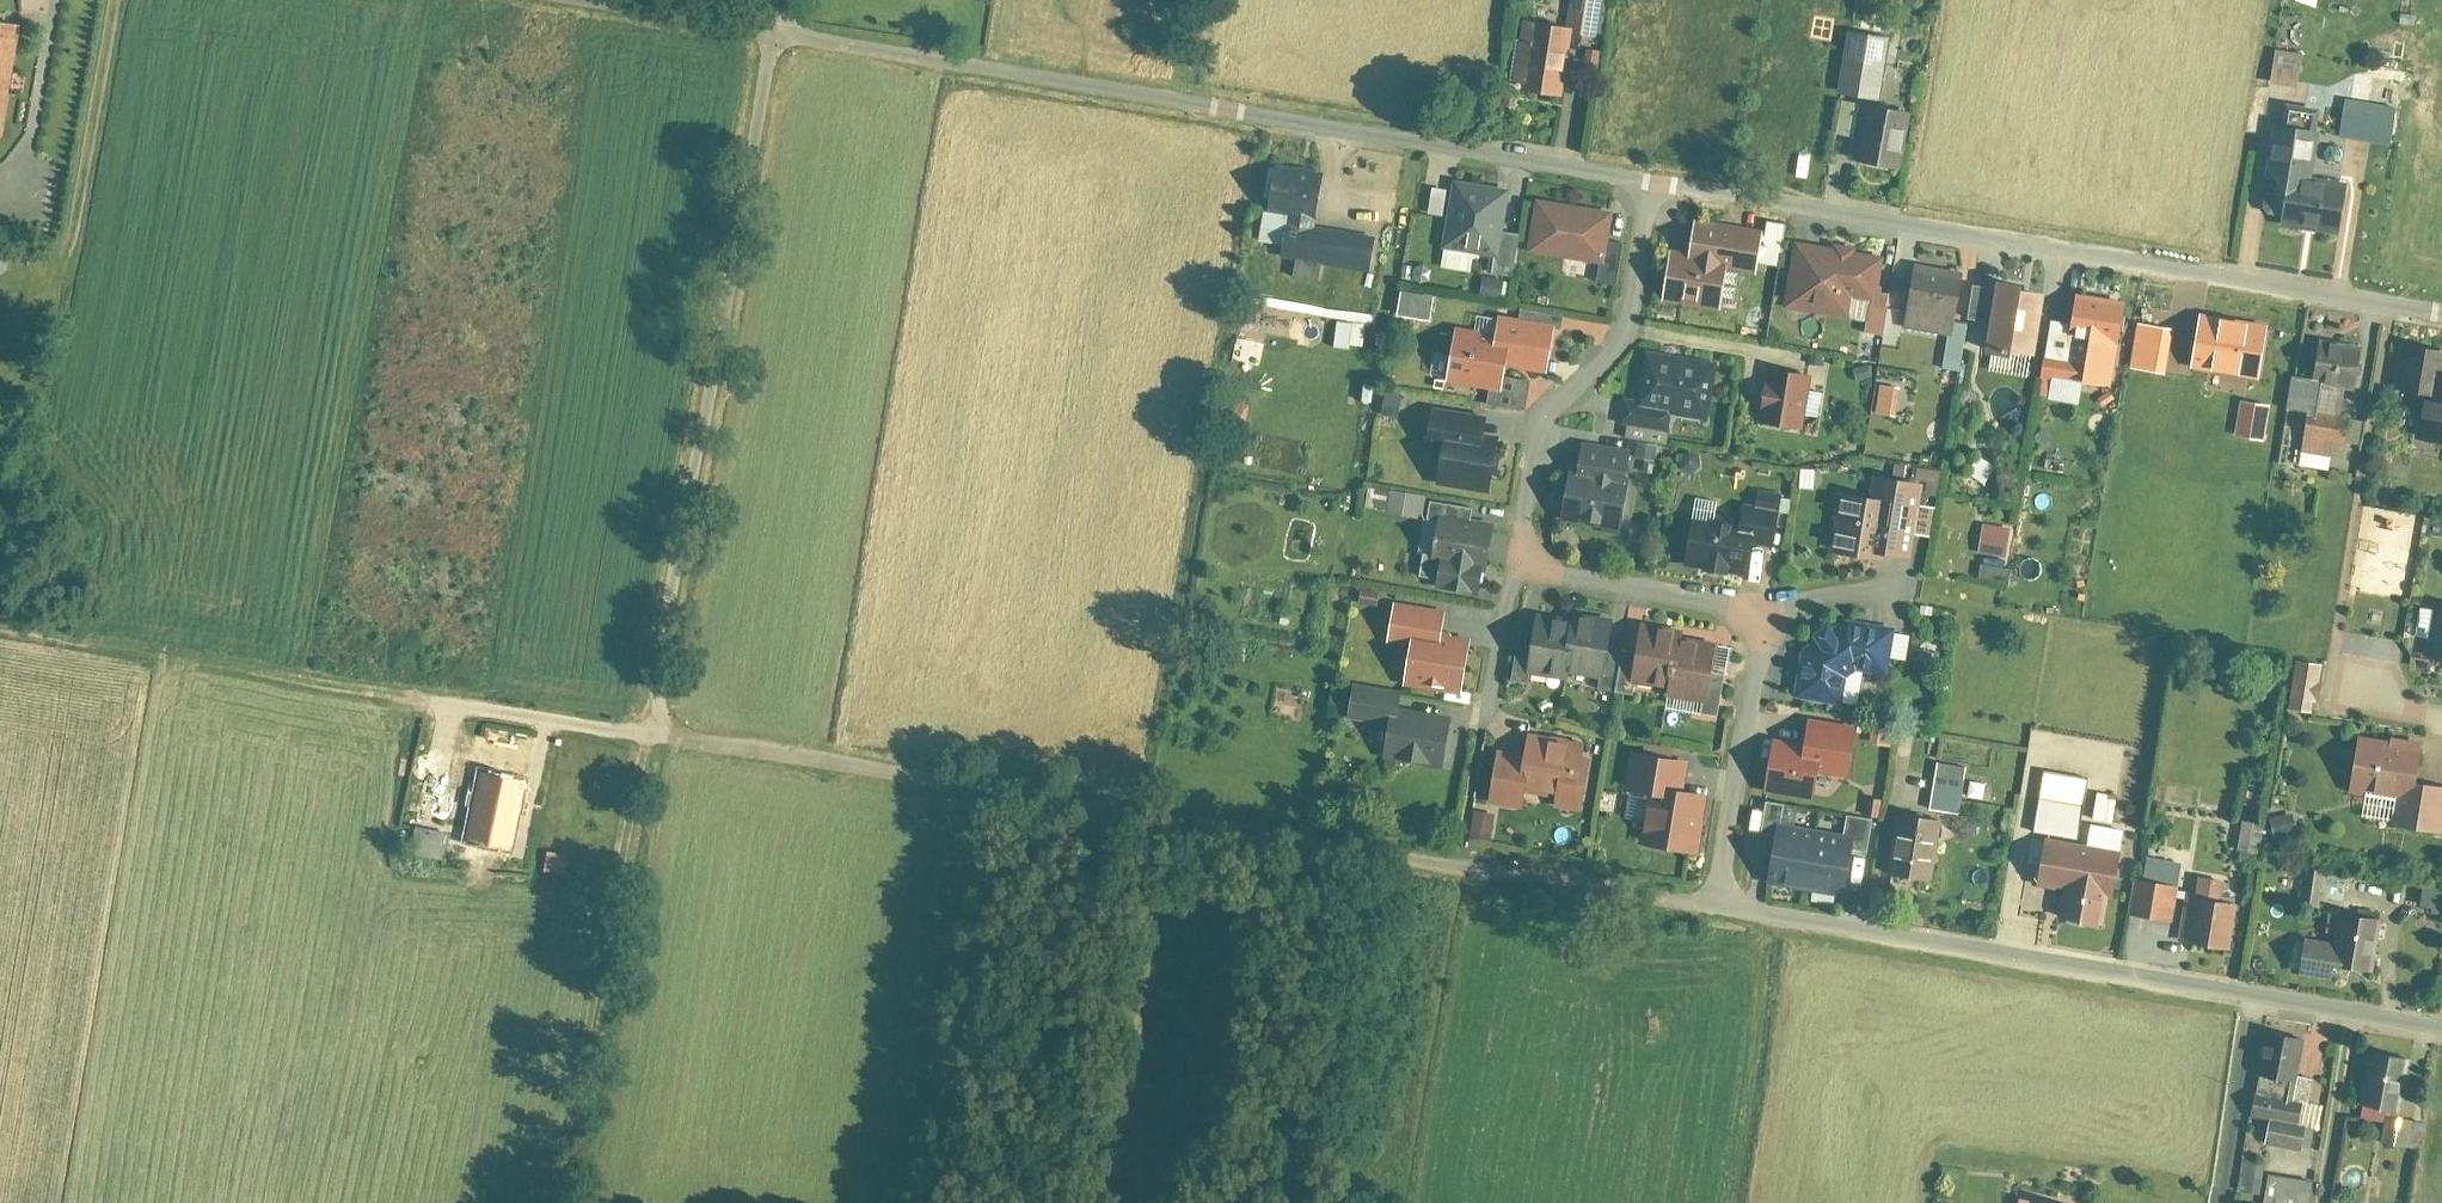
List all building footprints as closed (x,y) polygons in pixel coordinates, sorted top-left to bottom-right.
[(1574,29),(1598,32),(1603,0),(1578,0),(1574,29)] [(1530,22),(1520,89),(1564,97),(1574,29),(1530,22)] [(13,129),(26,29),(0,26),(0,128),(13,129)] [(1867,102),(1857,160),(1906,170),(1916,107),(1883,100),(1894,38),(1853,32),(1842,95),(1867,102)] [(2281,125),(2269,210),(2289,214),(2288,225),(2347,233),(2353,185),(2319,179),(2326,130),(2281,125)] [(1286,258),(1373,274),(1379,232),(1325,222),(1330,180),(1280,172),(1272,211),(1293,216),(1286,258)] [(1459,172),(1444,249),(1502,258),(1516,182),(1459,172)] [(1541,201),(1532,251),(1611,266),(1619,213),(1541,201)] [(1735,271),(1759,275),(1765,232),(1698,220),(1693,252),(1673,249),(1664,296),(1728,307),(1735,271)] [(1800,239),(1791,303),(1856,315),(1860,297),(1893,303),(1901,258),(1800,239)] [(1956,335),(1966,270),(1917,263),(1912,295),(1907,327),(1956,335)] [(1994,348),(2046,357),(2056,293),(2006,285),(1994,348)] [(2129,304),(2077,296),(2073,333),(2123,341),(2129,304)] [(1499,337),(1456,331),(1447,382),(1513,394),(1519,369),(1552,375),(1560,326),(1502,317),(1499,337)] [(2303,383),(2352,394),(2360,352),(2310,343),(2303,383)] [(2441,439),(2441,353),(2391,345),(2384,392),(2414,398),(2407,433),(2441,439)] [(1630,389),(1623,424),(1671,434),(1675,416),(1712,422),(1722,365),(1649,351),(1641,390),(1630,389)] [(2097,360),(2053,352),(2049,373),(2093,381),(2097,360)] [(1770,369),(1762,420),(1807,429),(1817,376),(1770,369)] [(1250,404),(1225,399),(1222,413),(1246,419),(1250,404)] [(1445,479),(1499,488),(1510,421),(1434,408),(1428,446),(1451,450),(1445,479)] [(2341,420),(2304,414),(2301,438),(2338,443),(2341,420)] [(1570,519),(1624,528),(1637,458),(1584,449),(1570,519)] [(1888,495),(1846,489),(1837,551),(1921,564),(1934,481),(1891,475),(1888,495)] [(1790,514),(1759,509),(1754,538),(1785,544),(1790,514)] [(1430,584),(1487,594),(1500,527),(1441,517),(1430,584)] [(1695,528),(1688,566),(1747,576),(1754,538),(1695,528)] [(2441,663),(2441,614),(2423,611),(2415,658),(2441,663)] [(1393,643),(1422,647),(1452,652),(1457,623),(1399,613),(1393,643)] [(1521,633),(1514,675),(1610,692),(1620,626),(1540,614),(1537,636),(1521,633)] [(1798,697),(1847,705),(1852,670),(1885,674),(1892,623),(1843,616),(1840,637),(1807,633),(1798,697)] [(1635,678),(1670,684),(1679,638),(1680,632),(1645,625),(1635,678)] [(1714,644),(1679,638),(1670,684),(1669,690),(1704,697),(1714,644)] [(1452,652),(1422,647),(1414,688),(1469,696),(1477,656),(1452,652)] [(2306,701),(2312,665),(2290,661),(2284,698),(2306,701)] [(1360,690),(1355,714),(1402,722),(1407,697),(1360,690)] [(1397,760),(1454,768),(1460,731),(1402,722),(1397,760)] [(1819,728),(1815,753),(1829,755),(1826,769),(1855,774),(1863,735),(1819,728)] [(1498,753),(1492,792),(1538,798),(1585,805),(1595,746),(1537,737),(1533,758),(1498,753)] [(2394,829),(2441,836),(2441,790),(2414,785),(2419,750),(2351,737),(2341,794),(2399,806),(2394,829)] [(1765,793),(1821,801),(1826,769),(1829,755),(1815,753),(1774,746),(1765,793)] [(1651,793),(1646,840),(1704,851),(1714,783),(1691,779),(1694,757),(1638,747),(1632,788),(1651,793)] [(482,777),(470,840),(518,849),(530,786),(482,777)] [(1900,805),(1889,869),(1938,877),(1947,813),(1900,805)] [(422,824),(415,853),(449,861),(456,832),(422,824)] [(1770,878),(1807,884),(1816,832),(1779,826),(1770,878)] [(1853,838),(1816,832),(1807,884),(1844,891),(1853,838)] [(2035,838),(2028,881),(2051,887),(2047,914),(2091,923),(2097,895),(2114,898),(2123,852),(2035,838)] [(2174,935),(2226,945),(2232,899),(2133,882),(2128,914),(2177,922),(2174,935)] [(2332,963),(2376,970),(2386,907),(2341,901),(2334,951),(2332,963)] [(2334,951),(2293,944),(2289,972),(2330,980),(2332,963),(2334,951)] [(2296,1028),(2262,1023),(2252,1078),(2287,1085),(2296,1028)] [(2404,1055),(2366,1049),(2357,1113),(2381,1119),(2378,1141),(2415,1147),(2418,1118),(2395,1114),(2404,1055)] [(2262,1144),(2294,1150),(2303,1105),(2253,1094),(2248,1118),(2265,1123),(2262,1144)] [(2309,1183),(2265,1175),(2265,1165),(2240,1161),(2234,1192),(2257,1198),(2256,1202),(2306,1202),(2309,1183)] [(2008,1191),(2006,1202),(2069,1202),(2008,1191)]
